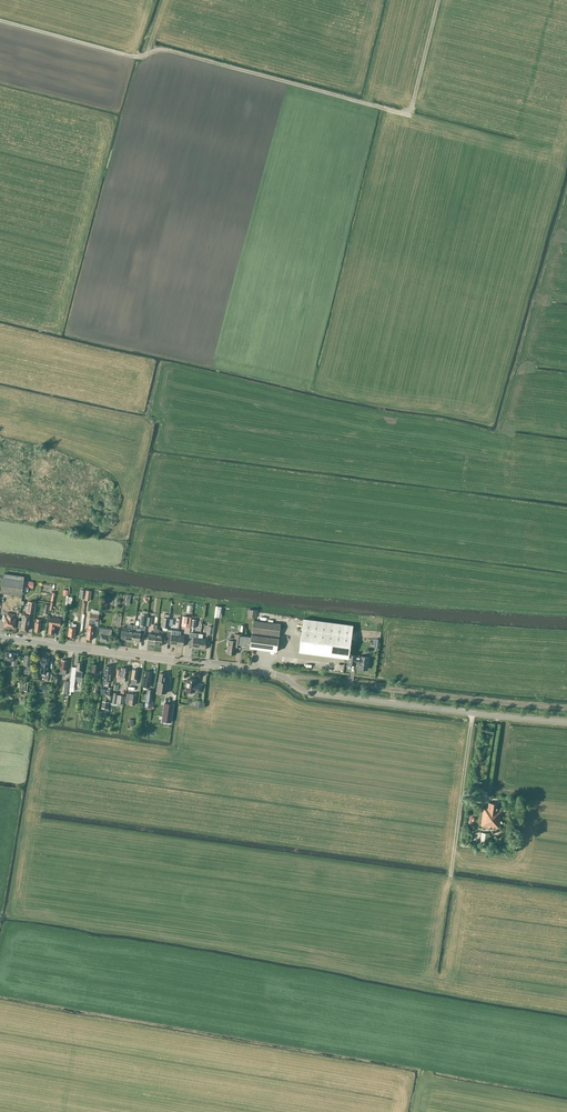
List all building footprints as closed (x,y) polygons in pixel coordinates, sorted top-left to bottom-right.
[(22,596),(24,582),(24,577),(4,574),(1,593),(22,596)] [(30,613),(30,614),(33,614),(33,613),(34,614),(36,602),(29,601),(27,613),(30,613)] [(248,617),(256,618),(257,610),(249,609),(248,617)] [(90,620),(89,625),(88,629),(87,639),(92,639),(94,629),(93,629),(94,621),(98,621),(99,614),(90,613),(89,620),(90,620)] [(5,617),(4,627),(15,628),(16,619),(15,619),(16,615),(9,614),(8,618),(5,617)] [(116,620),(114,619),(113,624),(116,624),(115,627),(119,628),(119,627),(120,628),(122,616),(120,616),(121,614),(117,614),(116,620)] [(23,615),(22,621),(19,620),(18,627),(21,627),(21,629),(29,630),(31,616),(23,615)] [(48,633),(54,634),(55,625),(60,626),(61,619),(50,618),(49,624),(48,633)] [(358,631),(353,630),(354,625),(304,619),(299,652),(349,658),(349,655),(350,656),(352,641),(357,641),(358,631)] [(277,651),(280,624),(253,621),(252,636),(235,634),(234,641),(237,642),(237,646),(241,647),(242,649),(248,649),(250,648),(277,651)] [(132,642),(135,626),(132,625),(131,630),(128,629),(128,627),(122,627),(121,639),(126,639),(126,641),(132,642)] [(149,633),(148,644),(154,645),(157,629),(157,625),(154,625),(153,628),(154,628),(154,633),(149,633)] [(157,625),(157,629),(154,645),(161,646),(163,635),(159,634),(160,629),(157,629),(158,625),(157,625)] [(135,626),(132,642),(139,643),(141,632),(137,631),(138,626),(135,626)] [(108,641),(109,635),(111,636),(112,629),(100,628),(99,634),(101,634),(100,640),(108,641)] [(177,645),(179,631),(168,630),(167,641),(171,641),(170,645),(177,645)] [(199,648),(201,634),(190,632),(188,644),(193,644),(192,648),(199,648)] [(237,642),(234,641),(228,640),(227,652),(236,653),(237,646),(237,642)] [(16,654),(6,652),(4,661),(12,662),(12,665),(17,666),(18,659),(15,658),(16,654)] [(31,656),(25,655),(22,672),(32,674),(34,664),(30,663),(31,656)] [(349,658),(348,664),(356,665),(356,662),(357,663),(359,666),(359,668),(367,669),(368,663),(369,663),(370,659),(369,659),(369,657),(360,656),(360,657),(350,656),(349,655),(349,658)] [(40,657),(39,665),(38,671),(41,674),(44,676),(46,676),(46,678),(54,680),(55,674),(51,673),(51,672),(48,671),(50,658),(40,657)] [(83,663),(77,662),(75,677),(77,677),(77,678),(77,681),(83,682),(83,678),(82,678),(83,671),(82,671),(83,663)] [(111,666),(106,666),(103,681),(111,682),(112,673),(111,673),(111,666)] [(126,668),(122,668),(121,668),(121,669),(117,669),(116,677),(117,677),(117,681),(125,682),(125,678),(126,668)] [(146,671),(146,676),(144,676),(142,686),(150,688),(153,672),(146,671)] [(165,674),(160,673),(159,682),(158,682),(156,692),(166,693),(168,683),(164,682),(165,674)] [(196,683),(196,680),(187,679),(186,691),(194,692),(195,691),(201,692),(203,684),(196,683)] [(20,690),(30,691),(31,682),(22,680),(20,690)] [(153,690),(147,689),(145,704),(151,704),(153,690)] [(129,704),(136,705),(137,694),(131,693),(129,704)] [(110,702),(103,701),(101,708),(108,709),(110,702)] [(172,718),(174,704),(165,703),(163,717),(162,721),(171,722),(172,718)] [(489,803),(488,806),(487,806),(485,806),(485,808),(484,808),(481,826),(488,827),(487,828),(488,829),(492,829),(493,828),(493,827),(494,827),(498,827),(499,827),(501,811),(501,807),(498,807),(498,804),(489,803)]
